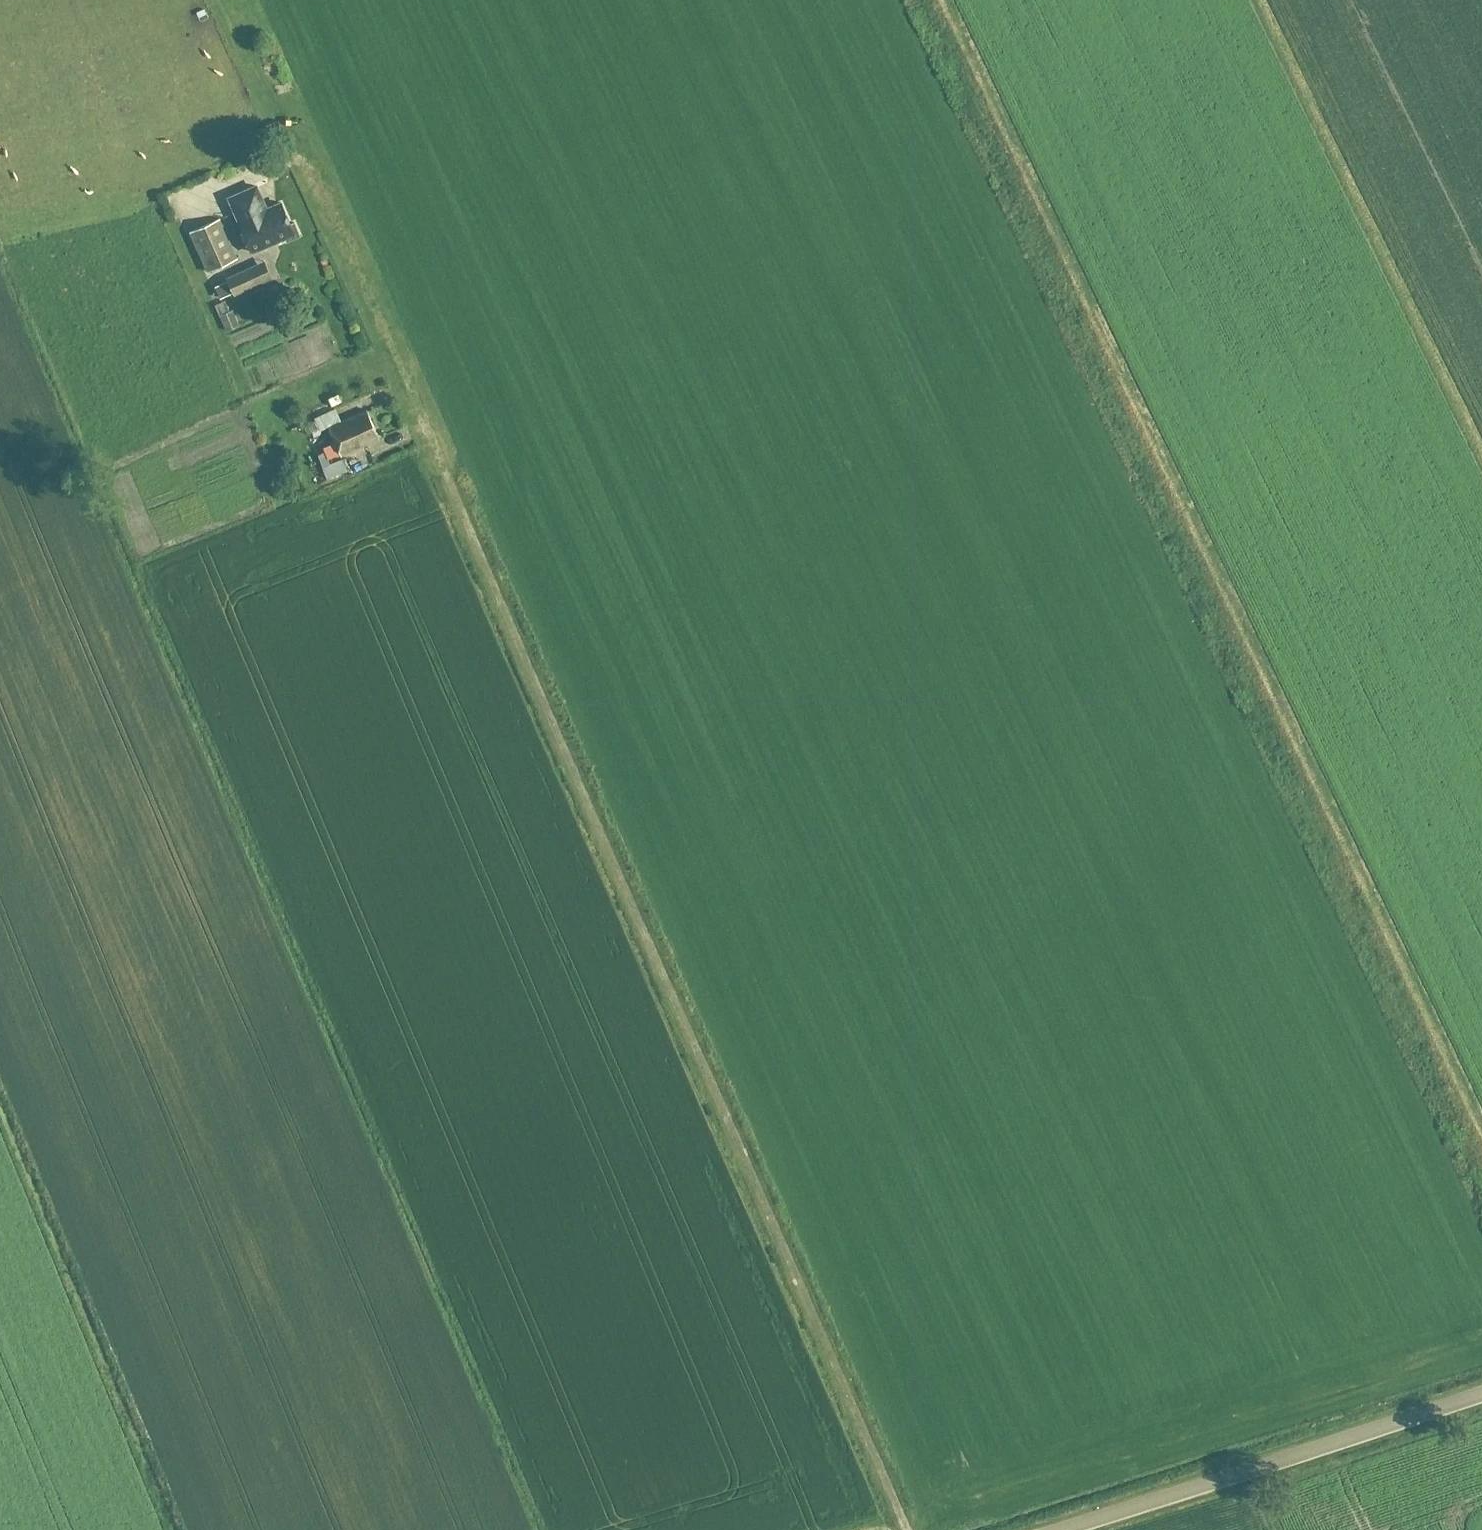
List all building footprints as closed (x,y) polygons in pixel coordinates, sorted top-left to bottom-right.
[(256,187),(229,199),(239,222),(238,222),(251,253),(285,238),(286,242),(299,236),(294,223),(290,225),(281,204),(266,210),(256,187)] [(236,258),(219,218),(190,231),(207,271),(236,258)] [(233,294),(264,281),(271,278),(263,262),(257,265),(226,278),(233,294)] [(339,385),(326,390),(331,403),(343,398),(339,385)] [(319,431),(327,427),(328,427),(340,422),(334,410),(302,424),(308,439),(320,434),(319,431)] [(340,422),(328,427),(327,427),(339,456),(378,439),(365,410),(340,422)] [(322,468),(326,478),(345,470),(342,460),(322,468)]
